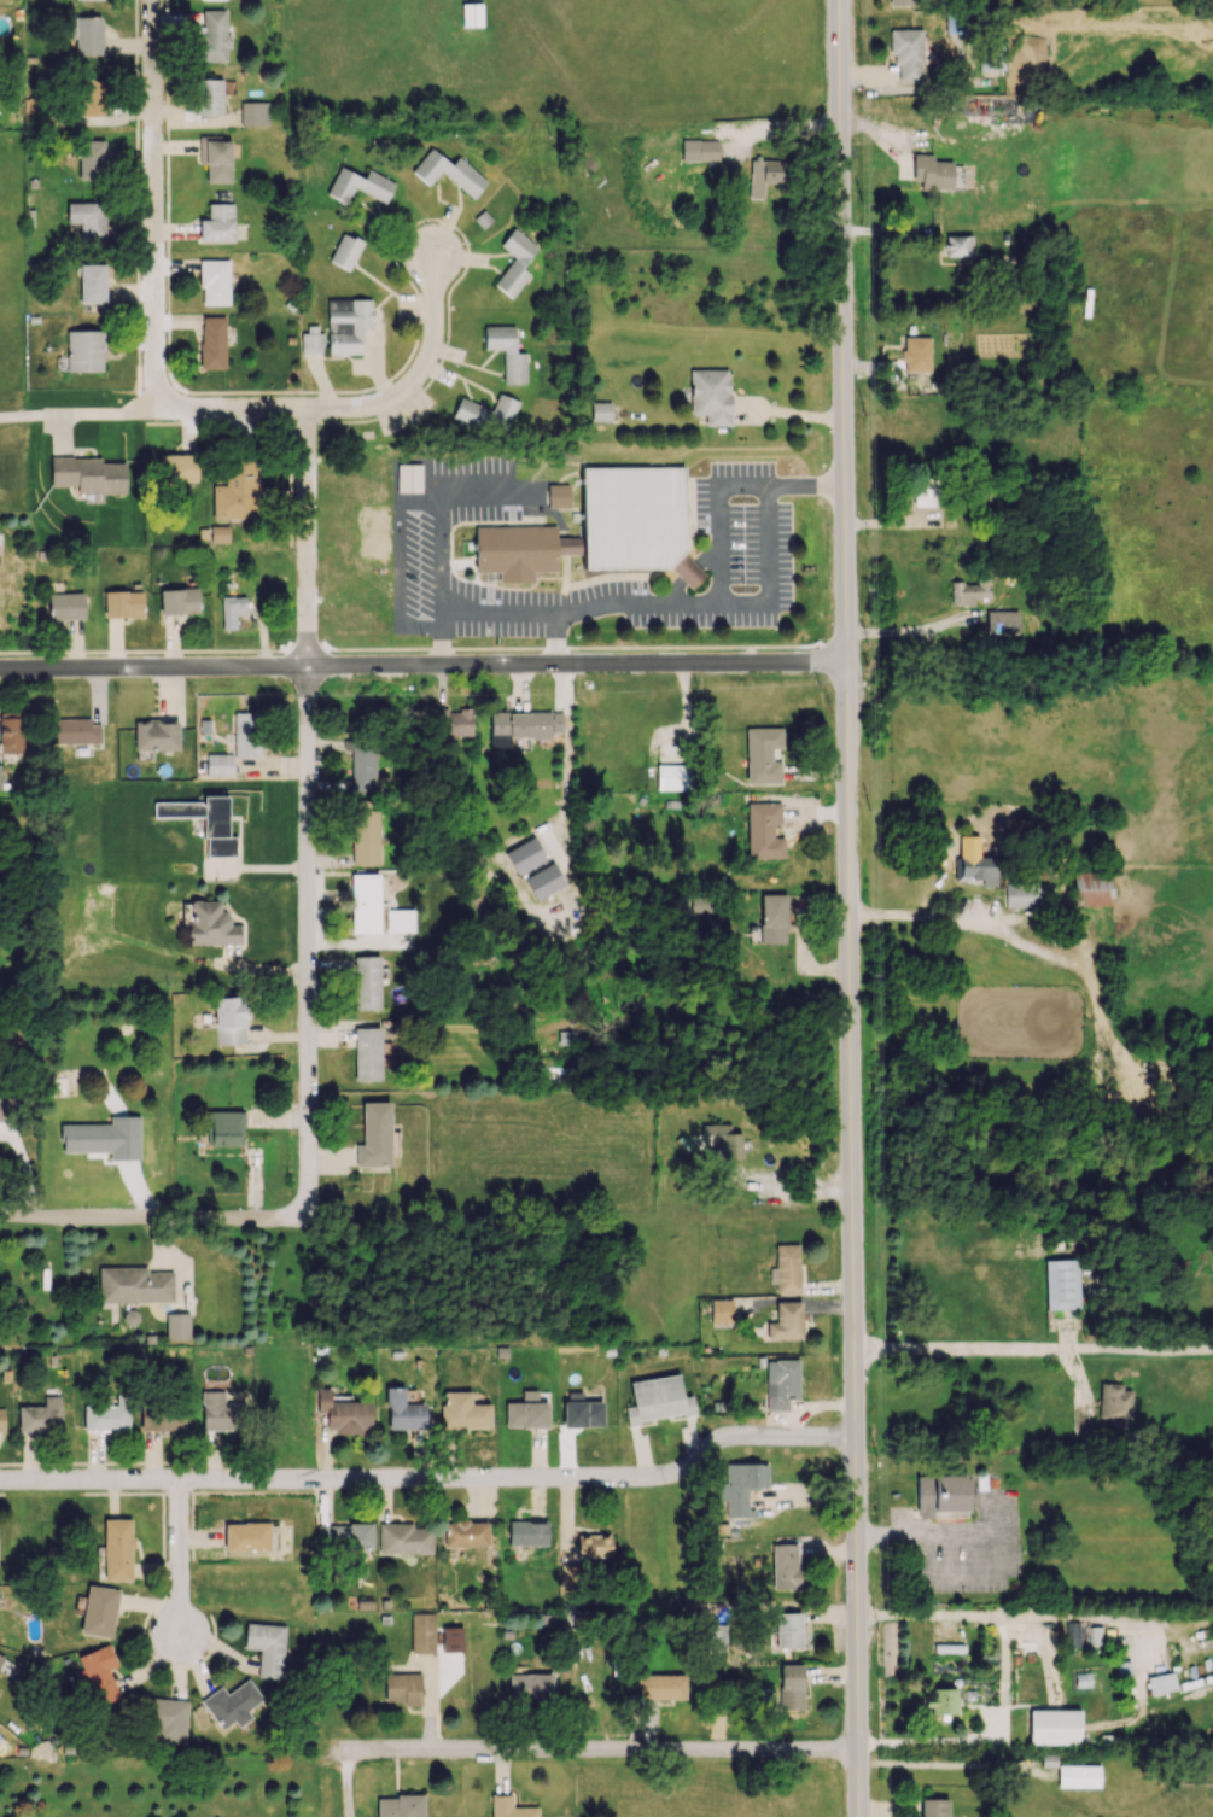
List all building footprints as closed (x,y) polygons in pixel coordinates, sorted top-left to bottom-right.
[(461,27),(482,26),(481,4),(461,4),(461,27)] [(227,9),(202,9),(202,22),(195,22),(195,61),(227,61),(227,9)] [(74,56),(101,55),(100,16),(73,17),(74,56)] [(921,29),(890,30),(891,65),(898,65),(898,82),(922,81),(921,29)] [(82,116),(105,115),(104,79),(81,80),(82,116)] [(222,115),(222,79),(196,79),(197,116),(222,115)] [(24,128),(51,127),(50,99),(24,99),(24,128)] [(268,125),(268,102),(240,102),(240,126),(268,125)] [(206,183),(231,182),(230,135),(199,135),(199,165),(206,165),(206,183)] [(78,179),(103,180),(104,140),(79,140),(78,179)] [(681,160),(718,161),(718,140),(681,140),(681,160)] [(451,164),(430,148),(411,172),(428,186),(439,172),(473,198),(487,181),(457,157),(451,164)] [(920,190),(951,190),(952,161),(933,161),(933,155),(913,154),(912,181),(920,181),(920,190)] [(762,199),(762,183),(786,184),(787,161),(749,159),(748,198),(762,199)] [(325,194),(346,204),(354,188),(386,203),(395,183),(367,169),(363,178),(338,166),(325,194)] [(105,241),(104,202),(67,203),(67,223),(79,223),(80,241),(105,241)] [(233,203),(208,204),(208,219),(199,219),(199,241),(233,241),(233,203)] [(514,256),(493,285),(512,298),(530,274),(522,268),(538,246),(513,228),(500,246),(514,256)] [(348,271),(363,243),(343,232),(328,260),(348,271)] [(972,256),(971,235),(944,235),(945,256),(972,256)] [(229,305),(229,259),(200,260),(201,305),(229,305)] [(79,303),(106,302),(105,264),(78,265),(79,303)] [(327,354),(360,354),(360,331),(372,330),(372,299),(327,299),(327,354)] [(225,368),(225,317),(200,317),(200,368),(225,368)] [(514,325),(484,326),(484,349),(503,348),(503,383),(526,383),(525,352),(515,352),(514,325)] [(67,371),(103,371),(103,331),(67,331),(67,371)] [(301,353),(322,353),(323,334),(301,333),(301,353)] [(929,337),(902,337),(901,371),(928,372),(929,337)] [(729,369),(689,369),(689,415),(703,415),(703,426),(729,426),(729,369)] [(519,402),(498,393),(491,410),(459,397),(451,418),(482,431),(485,423),(507,432),(519,402)] [(610,402),(590,402),(590,421),(610,421),(610,402)] [(196,483),(196,455),(161,454),(160,482),(196,483)] [(125,493),(125,463),(101,463),(101,457),(50,458),(50,485),(77,485),(77,494),(125,493)] [(213,485),(212,518),(255,518),(256,460),(226,459),(226,485),(213,485)] [(395,465),(395,496),(420,495),(419,464),(395,465)] [(683,466),(582,467),(582,538),(556,538),(556,527),(475,527),(475,572),(498,572),(498,582),(534,582),(534,571),(556,571),(556,555),(582,555),(582,569),(670,569),(690,589),(705,575),(684,554),(683,466)] [(937,506),(937,480),(912,480),(911,506),(937,506)] [(548,484),(548,508),(570,508),(569,484),(548,484)] [(229,525),(211,525),(211,542),(229,542),(229,525)] [(989,597),(988,577),(976,578),(976,583),(950,583),(950,605),(973,605),(973,598),(989,597)] [(161,614),(198,613),(197,588),(160,589),(161,614)] [(143,617),(142,590),(103,591),(104,617),(143,617)] [(84,619),(83,592),(48,593),(49,620),(84,619)] [(222,630),(236,630),(236,615),(246,615),(246,596),(221,597),(222,630)] [(1017,634),(1017,611),(985,611),(985,633),(1017,634)] [(472,709),(437,710),(438,736),(472,735),(472,709)] [(20,712),(0,712),(0,753),(21,753),(20,712)] [(233,713),(235,758),(259,758),(258,712),(233,713)] [(490,712),(490,746),(509,746),(509,738),(550,738),(550,733),(562,733),(562,712),(490,712)] [(100,744),(100,724),(90,724),(90,718),(48,719),(49,744),(100,744)] [(178,750),(177,722),(134,723),(135,751),(178,750)] [(746,784),(780,784),(780,761),(772,761),(772,749),(782,748),(782,728),(746,728),(746,784)] [(352,792),(375,791),(374,738),(344,739),(344,751),(351,750),(352,792)] [(232,754),(206,754),(206,776),(232,776),(232,754)] [(656,790),(690,790),(689,764),(655,765),(656,790)] [(153,802),(153,816),(205,817),(204,856),(235,857),(235,836),(227,836),(228,796),(203,796),(203,802),(153,802)] [(746,803),(748,859),(784,858),(784,837),(773,837),(772,825),(781,825),(780,802),(746,803)] [(350,865),(377,865),(378,810),(351,809),(350,865)] [(545,859),(534,837),(504,853),(515,875),(545,859)] [(996,856),(955,856),(954,880),(982,881),(982,886),(995,886),(996,856)] [(564,888),(555,864),(523,876),(532,899),(564,888)] [(1073,872),(1074,906),(1111,905),(1110,871),(1073,872)] [(379,933),(378,874),(350,874),(351,933),(379,933)] [(1005,908),(1041,908),(1042,880),(1005,880),(1005,908)] [(785,894),(760,894),(761,944),(786,943),(785,894)] [(219,900),(188,901),(189,945),(239,943),(239,925),(230,925),(229,913),(219,913),(219,900)] [(413,909),(387,910),(388,932),(414,931),(413,909)] [(379,956),(353,956),(354,1009),(380,1009),(379,956)] [(243,996),(214,997),(215,1045),(244,1044),(243,996)] [(381,1080),(380,1028),(354,1028),(355,1081),(381,1080)] [(11,1122),(12,1099),(0,1098),(0,1122),(11,1122)] [(389,1102),(361,1102),(362,1145),(355,1145),(355,1166),(390,1166),(389,1102)] [(243,1145),(242,1110),(205,1111),(206,1146),(243,1145)] [(741,1133),(730,1133),(730,1124),(703,1124),(704,1158),(741,1157),(741,1133)] [(799,1292),(799,1244),(775,1244),(775,1268),(769,1268),(770,1283),(776,1283),(776,1293),(799,1292)] [(1078,1259),(1044,1260),(1045,1309),(1079,1309),(1078,1259)] [(98,1302),(173,1301),(172,1271),(147,1272),(147,1267),(98,1267),(98,1302)] [(711,1323),(732,1323),(732,1299),(710,1300),(711,1323)] [(776,1321),(766,1322),(767,1340),(802,1339),(801,1301),(775,1302),(776,1321)] [(189,1312),(165,1313),(166,1341),(190,1340),(189,1312)] [(799,1395),(798,1360),(765,1360),(766,1410),(787,1410),(787,1395),(799,1395)] [(627,1422),(694,1414),(692,1395),(682,1396),(679,1375),(630,1381),(633,1406),(625,1407),(627,1422)] [(1107,1426),(1130,1427),(1131,1390),(1121,1390),(1121,1384),(1099,1383),(1098,1418),(1108,1418),(1107,1426)] [(386,1429),(424,1429),(424,1403),(404,1403),(404,1387),(386,1387),(386,1429)] [(370,1401),(330,1402),(330,1388),(313,1389),(313,1412),(326,1412),(326,1432),(371,1431),(370,1401)] [(201,1430),(243,1430),(243,1403),(223,1403),(224,1391),(202,1390),(201,1430)] [(505,1428),(547,1427),(547,1402),(537,1402),(537,1390),(521,1390),(521,1402),(505,1403),(505,1428)] [(489,1404),(471,1404),(471,1391),(441,1392),(442,1428),(490,1427),(489,1404)] [(603,1426),(603,1401),(582,1401),(582,1392),(564,1392),(564,1427),(603,1426)] [(17,1406),(18,1432),(61,1431),(60,1395),(42,1396),(42,1406),(17,1406)] [(83,1430),(128,1431),(129,1396),(115,1396),(115,1406),(84,1405),(83,1430)] [(183,1430),(184,1406),(140,1405),(139,1430),(183,1430)] [(747,1487),(768,1486),(767,1464),(721,1464),(722,1481),(719,1481),(719,1518),(748,1517),(747,1487)] [(916,1476),(917,1518),(933,1518),(933,1516),(967,1515),(966,1475),(916,1476)] [(132,1580),(131,1518),(103,1519),(104,1581),(132,1580)] [(487,1520),(446,1521),(446,1546),(488,1545),(487,1520)] [(508,1545),(547,1545),(547,1522),(509,1521),(508,1545)] [(269,1522),(224,1523),(224,1551),(270,1551),(269,1522)] [(432,1553),(431,1528),(411,1528),(411,1523),(378,1523),(378,1554),(432,1553)] [(372,1524),(318,1525),(319,1551),(364,1551),(364,1554),(373,1553),(372,1524)] [(772,1589),(799,1589),(798,1544),(771,1544),(772,1589)] [(562,1564),(560,1587),(577,1588),(579,1565),(562,1564)] [(118,1588),(86,1585),(81,1634),(113,1637),(118,1588)] [(801,1647),(801,1612),(776,1613),(776,1648),(801,1647)] [(434,1613),(410,1613),(410,1653),(434,1653),(434,1613)] [(1065,1622),(1064,1644),(1101,1645),(1101,1623),(1065,1622)] [(283,1678),(285,1625),(245,1623),(244,1649),(259,1649),(258,1678),(283,1678)] [(726,1625),(706,1624),(705,1650),(726,1651),(726,1625)] [(442,1652),(462,1652),(462,1626),(441,1627),(442,1652)] [(120,1699),(109,1669),(116,1666),(108,1644),(73,1657),(93,1709),(120,1699)] [(779,1665),(780,1699),(773,1700),(774,1709),(804,1709),(802,1665),(779,1665)] [(1146,1678),(1150,1695),(1176,1690),(1172,1672),(1146,1678)] [(421,1705),(420,1673),(384,1674),(384,1702),(403,1702),(404,1706),(421,1705)] [(507,1674),(508,1703),(551,1702),(551,1673),(507,1674)] [(685,1674),(634,1675),(635,1700),(685,1699),(685,1674)] [(221,1687),(201,1699),(220,1730),(234,1721),(237,1727),(251,1718),(246,1710),(262,1700),(249,1679),(225,1694),(221,1687)] [(956,1715),(955,1688),(924,1689),(925,1707),(930,1706),(930,1715),(956,1715)] [(186,1700),(143,1698),(142,1725),(153,1725),(152,1743),(185,1744),(186,1700)] [(1079,1744),(1079,1710),(1029,1710),(1029,1744),(1079,1744)] [(1099,1765),(1057,1765),(1057,1787),(1099,1788),(1099,1765)] [(512,1807),(511,1795),(490,1795),(491,1816),(538,1816),(537,1806),(512,1807)] [(423,1796),(376,1796),(376,1816),(424,1816),(423,1796)] [(920,1799),(920,1816),(947,1816),(947,1799),(920,1799)]
